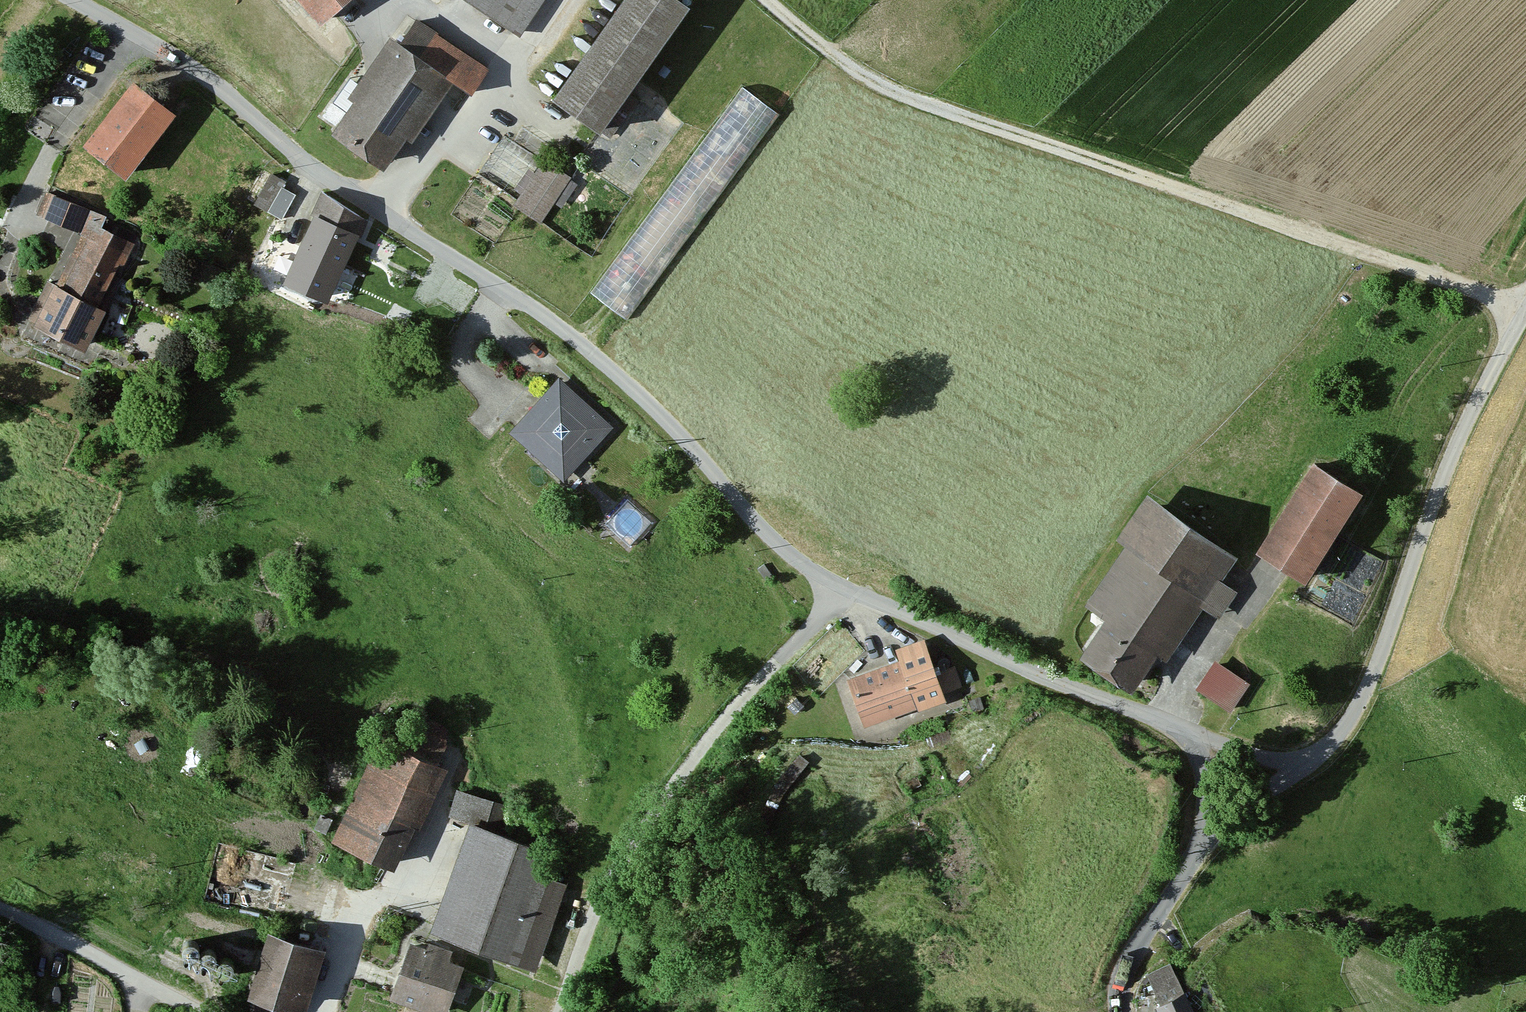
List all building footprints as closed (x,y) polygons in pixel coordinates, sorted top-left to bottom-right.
[(309,23),(335,0),(290,0),(309,23)] [(515,31),(535,0),(468,0),(515,31)] [(675,0),(610,0),(541,95),(590,130),(681,4),(675,0)] [(406,16),(388,43),(444,79),(463,92),(481,65),(406,16)] [(388,43),(376,36),(316,128),(376,167),(398,135),(404,139),(444,79),(388,43)] [(180,115),(133,79),(84,144),(131,180),(180,115)] [(776,112),(737,83),(582,290),(621,319),(776,112)] [(614,134),(642,96),(625,84),(598,123),(614,134)] [(562,185),(532,166),(507,205),(537,225),(562,185)] [(255,200),(283,213),(296,185),(268,172),(255,200)] [(96,243),(72,292),(108,309),(144,234),(54,191),(42,217),(96,243)] [(362,213),(313,192),(274,280),(323,302),(362,213)] [(72,292),(57,285),(37,324),(89,350),(108,309),(72,292)] [(607,426),(551,376),(503,429),(559,479),(607,426)] [(1355,490),(1305,457),(1245,549),(1296,581),(1355,490)] [(1240,560),(1148,495),(1115,543),(1126,551),(1083,612),(1101,624),(1078,658),(1132,695),(1152,667),(1156,661),(1165,668),(1186,637),(1207,608),(1240,560)] [(937,699),(923,646),(889,655),(891,664),(842,676),(853,721),(903,709),(937,699)] [(945,687),(966,679),(957,659),(937,667),(945,687)] [(1244,681),(1208,660),(1191,689),(1227,710),(1244,681)] [(438,770),(373,738),(325,838),(390,869),(438,770)] [(462,818),(479,824),(489,796),(453,782),(442,810),(462,818)] [(479,824),(462,818),(423,925),(524,961),(562,854),(479,824)] [(318,942),(262,925),(242,991),(298,1008),(318,942)] [(403,939),(384,996),(433,1011),(444,1011),(462,958),(403,939)] [(1164,961),(1135,976),(1153,1011),(1190,1011),(1164,961)]
